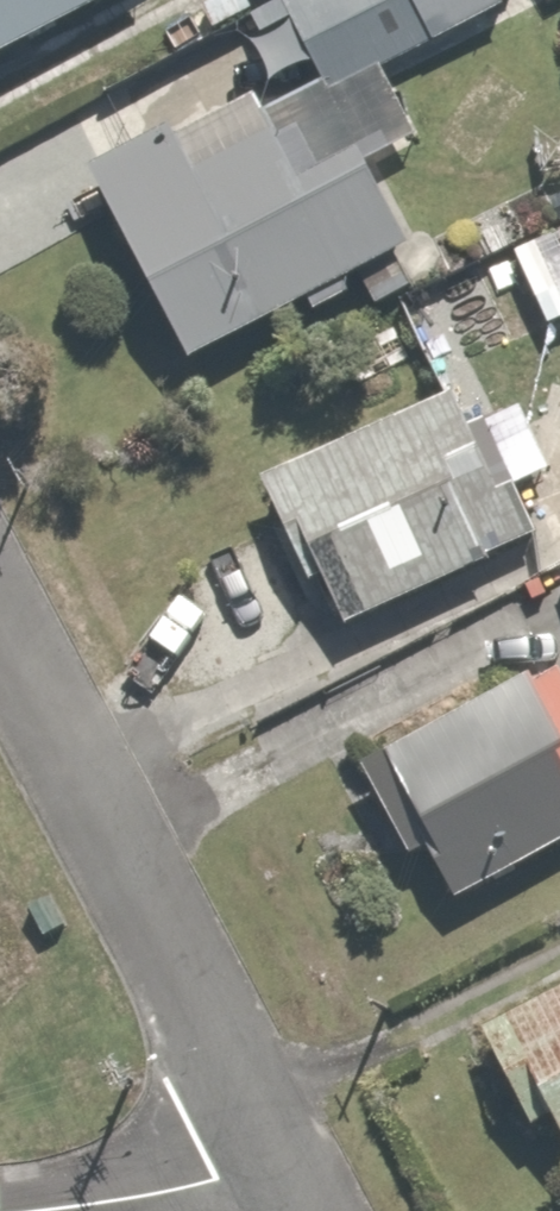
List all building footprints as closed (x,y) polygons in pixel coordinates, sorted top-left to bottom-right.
[(74,0),(0,0),(0,39),(74,0)] [(247,12),(260,38),(291,22),(325,89),(501,0),(270,0),(247,12)] [(164,122),(83,167),(178,348),(395,229),(352,151),(322,168),(289,106),(186,162),(164,122)] [(465,383),(251,475),(282,548),(304,539),(335,611),(528,528),(465,383)] [(350,763),(402,870),(423,860),(439,891),(559,832),(559,677),(553,663),(350,763)] [(474,1025),(522,1127),(545,1116),(559,1149),(559,980),(474,1025)]
